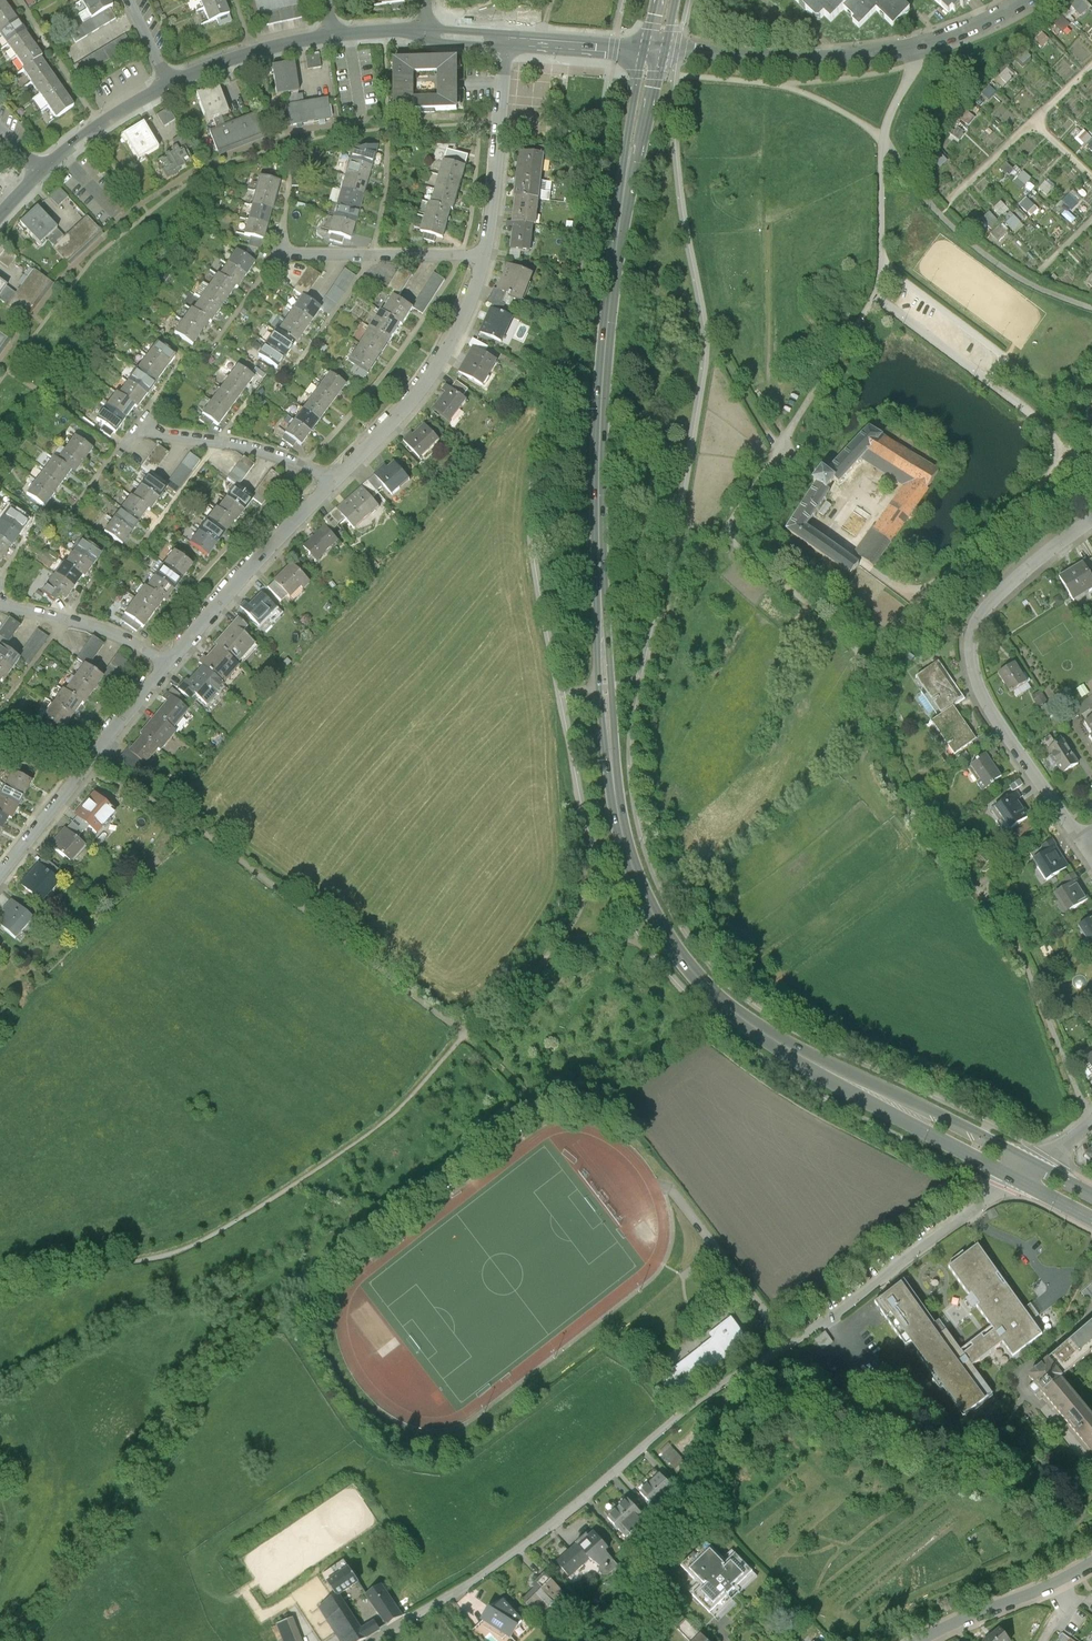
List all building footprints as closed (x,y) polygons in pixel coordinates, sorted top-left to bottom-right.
[(2,0),(0,0),(0,15),(8,9),(2,0)] [(108,0),(87,0),(83,2),(93,19),(110,9),(113,8),(108,0)] [(204,9),(223,2),(223,0),(200,0),(204,9)] [(303,0),(264,0),(250,3),(255,29),(307,17),(303,0)] [(813,17),(817,13),(822,18),(824,15),(831,22),(844,9),(853,0),(796,0),(813,17)] [(900,0),(853,0),(844,9),(855,20),(853,22),(859,27),(876,10),(893,26),(910,9),(900,0)] [(948,13),(952,10),(954,12),(961,5),(963,7),(967,3),(968,4),(972,0),(934,0),(948,13)] [(1079,14),(1087,6),(1082,0),(1073,0),(1069,4),(1079,14)] [(229,15),(223,2),(204,9),(210,23),(229,15)] [(391,4),(392,11),(406,9),(405,2),(391,4)] [(8,9),(0,15),(0,33),(17,21),(8,9)] [(116,21),(110,9),(93,19),(69,33),(76,45),(116,21)] [(1051,22),(1061,32),(1070,23),(1060,13),(1051,22)] [(17,21),(0,33),(0,34),(8,45),(25,33),(17,21)] [(1034,36),(1039,45),(1047,41),(1042,32),(1034,36)] [(34,46),(25,33),(8,45),(17,58),(34,46)] [(132,47),(125,36),(73,67),(80,78),(132,47)] [(42,58),(34,46),(17,58),(25,70),(40,59),(42,58)] [(1023,49),(1019,53),(1024,59),(1029,55),(1023,49)] [(320,55),(306,57),(308,70),(322,68),(320,55)] [(23,72),(31,84),(49,71),(40,59),(25,70),(23,72)] [(395,111),(418,110),(418,112),(436,112),(436,110),(458,110),(458,60),(394,60),(395,111)] [(299,92),(295,62),(273,66),(277,95),(286,94),(298,92),(299,92)] [(1005,67),(994,77),(1002,85),(1012,75),(1005,67)] [(31,84),(39,96),(57,84),(49,71),(31,84)] [(39,96),(48,108),(65,96),(57,84),(39,96)] [(981,94),(987,99),(994,91),(988,85),(981,94)] [(219,87),(197,96),(207,122),(213,119),(222,116),(229,113),(219,87)] [(298,96),(298,92),(286,94),(288,105),(300,104),(299,101),(303,100),(302,95),(298,96)] [(74,108),(65,96),(48,108),(56,120),(74,108)] [(328,99),(300,104),(288,105),(291,125),(331,119),(328,99)] [(169,108),(157,116),(164,127),(176,120),(169,108)] [(967,110),(959,118),(966,124),(973,116),(967,110)] [(217,130),(211,132),(219,152),(267,134),(259,113),(226,126),(217,130)] [(213,119),(217,130),(226,126),(222,116),(213,119)] [(144,124),(123,136),(139,162),(160,149),(144,124)] [(954,126),(950,133),(958,138),(962,130),(954,126)] [(1074,138),(1083,146),(1091,137),(1082,129),(1074,138)] [(172,141),(175,147),(177,147),(179,151),(185,147),(191,144),(185,135),(179,139),(179,137),(172,141)] [(534,146),(534,153),(545,154),(544,161),(556,162),(557,148),(534,146)] [(174,153),(170,155),(178,170),(184,167),(186,169),(190,167),(188,164),(185,166),(182,161),(190,157),(185,147),(179,151),(177,147),(175,147),(172,149),(174,153)] [(350,161),(371,168),(377,147),(352,150),(350,161)] [(521,151),(518,173),(543,176),(544,161),(545,154),(534,153),(521,151)] [(180,173),(178,170),(170,155),(169,153),(165,156),(167,159),(162,162),(166,169),(162,171),(167,180),(180,173)] [(350,161),(346,178),(367,184),(368,178),(371,168),(350,161)] [(445,161),(441,175),(462,181),(464,171),(466,167),(445,161)] [(1020,189),(1030,178),(1021,171),(1011,182),(1020,189)] [(540,198),(543,176),(518,173),(516,196),(517,196),(540,198)] [(459,190),(462,181),(441,175),(437,189),(457,195),(459,190)] [(346,178),(342,192),(363,198),(364,192),(367,184),(346,178)] [(261,179),(257,193),(274,198),(278,184),(261,179)] [(1023,188),(1029,192),(1034,185),(1029,180),(1023,188)] [(1044,180),(1038,187),(1045,194),(1052,187),(1044,180)] [(68,197),(59,187),(48,196),(58,207),(68,197)] [(454,205),(457,195),(437,189),(433,203),(451,208),(453,209),(454,205)] [(1071,190),(1060,200),(1069,210),(1080,200),(1071,190)] [(342,192),(338,206),(359,212),(360,207),(363,198),(342,192)] [(270,212),(274,198),(257,193),(253,207),(270,212)] [(1025,211),(1033,204),(1025,195),(1017,203),(1025,211)] [(540,198),(517,196),(514,222),(535,224),(537,225),(540,198)] [(999,199),(991,207),(1000,217),(1008,209),(999,199)] [(430,202),(426,217),(447,223),(448,218),(451,208),(433,203),(430,202)] [(338,206),(334,219),(355,226),(356,220),(359,212),(338,206)] [(57,229),(37,207),(20,223),(40,245),(47,238),(57,229)] [(253,207),(249,221),(267,226),(270,212),(253,207)] [(989,228),(998,219),(988,209),(980,217),(989,228)] [(1004,222),(1012,229),(1020,220),(1012,214),(1004,222)] [(87,217),(65,237),(55,247),(53,248),(67,263),(101,231),(87,217)] [(446,227),(447,223),(426,217),(422,231),(424,232),(437,236),(443,238),(446,227)] [(352,235),(355,226),(334,219),(330,233),(332,234),(345,238),(350,239),(352,235)] [(263,240),(267,226),(249,221),(245,235),(251,237),(263,240)] [(512,249),(532,252),(535,224),(514,222),(508,222),(507,229),(514,230),(512,249)] [(1008,234),(998,224),(989,233),(999,243),(1008,234)] [(65,237),(57,229),(47,238),(55,247),(65,237)] [(424,239),(435,242),(437,236),(424,232),(422,238),(424,239)] [(332,234),(330,241),(343,244),(345,238),(332,234)] [(422,245),(424,239),(422,238),(413,235),(411,242),(422,245)] [(251,237),(248,246),(261,250),(264,240),(263,240),(251,237)] [(1,245),(0,246),(0,262),(8,268),(17,257),(1,245)] [(237,253),(228,265),(246,277),(254,265),(237,253)] [(237,289),(246,277),(228,265),(220,277),(235,287),(237,289)] [(509,266),(499,291),(507,294),(512,296),(511,298),(523,303),(534,276),(509,266)] [(387,290),(395,295),(398,297),(413,274),(402,267),(387,290)] [(294,292),(302,297),(305,299),(320,276),(310,269),(294,292)] [(346,269),(319,308),(321,310),(330,316),(357,277),(346,269)] [(34,270),(16,293),(7,305),(6,306),(22,318),(50,282),(34,270)] [(434,273),(412,306),(414,307),(423,314),(445,280),(434,273)] [(218,275),(209,287),(227,299),(235,287),(220,277),(218,275)] [(6,286),(0,295),(0,299),(7,305),(16,293),(6,286)] [(219,311),(227,299),(209,287),(201,300),(219,311)] [(503,305),(507,294),(499,291),(495,289),(488,306),(504,312),(507,306),(503,305)] [(395,295),(384,312),(401,323),(403,324),(411,313),(414,307),(412,306),(398,297),(395,295)] [(302,297),(294,309),(312,322),(317,314),(321,310),(319,308),(305,299),(302,297)] [(210,324),(219,311),(201,300),(193,312),(209,322),(210,324)] [(294,309),(285,321),(304,334),(309,326),(312,322),(294,309)] [(191,310),(183,322),(200,334),(209,322),(193,312),(191,310)] [(492,310),(481,335),(502,345),(514,320),(492,310)] [(383,311),(372,328),(390,340),(397,329),(401,323),(384,312),(383,311)] [(285,321),(277,333),(294,344),(296,346),(302,337),(304,334),(285,321)] [(199,342),(200,334),(183,322),(181,330),(199,342)] [(372,328),(361,345),(379,356),(387,345),(390,340),(372,328)] [(291,349),(294,344),(277,333),(276,332),(267,344),(285,356),(291,349)] [(163,341),(147,357),(165,371),(181,354),(163,341)] [(282,361),(285,356),(267,344),(259,356),(277,369),(282,361)] [(375,362),(379,356),(361,345),(350,361),(368,373),(375,362)] [(498,362),(475,349),(461,373),(484,386),(498,362)] [(155,384),(165,371),(147,357),(137,371),(155,384)] [(238,367),(229,379),(244,390),(253,378),(238,367)] [(146,397),(155,384),(137,371),(128,384),(146,397)] [(330,375),(321,387),(336,398),(340,392),(345,386),(330,375)] [(235,402),(244,390),(229,379),(220,391),(235,402)] [(458,383),(452,389),(464,398),(469,392),(458,383)] [(136,410),(146,397),(128,384),(118,397),(133,408),(136,410)] [(452,389),(447,385),(443,391),(447,394),(435,409),(452,422),(468,402),(464,398),(452,389)] [(331,405),(336,398),(321,387),(312,399),(327,410),(331,405)] [(226,414),(235,402),(220,391),(211,403),(226,414)] [(116,395),(106,408),(124,421),(133,408),(118,397),(116,395)] [(322,417),(327,410),(312,399),(303,411),(318,422),(322,417)] [(217,426),(226,414),(211,403),(202,415),(203,416),(213,423),(217,426)] [(114,434),(124,421),(106,408),(97,421),(104,426),(114,433),(114,434)] [(313,429),(318,422),(303,411),(294,423),(310,434),(313,429)] [(200,420),(210,428),(213,423),(203,416),(200,420)] [(306,439),(310,434),(294,423),(285,434),(286,435),(297,443),(301,446),(306,439)] [(412,434),(404,441),(421,459),(440,441),(426,425),(414,436),(412,434)] [(110,438),(114,433),(104,426),(100,431),(110,438)] [(824,491),(831,481),(837,485),(860,459),(880,435),(868,428),(825,474),(819,470),(816,474),(810,481),(816,485),(783,531),(849,577),(856,566),(803,528),(828,494),(824,491)] [(283,440),(293,447),(297,443),(286,435),(283,440)] [(936,472),(880,435),(860,459),(903,487),(874,529),(872,528),(854,554),(872,569),(927,493),(924,491),(936,472)] [(74,437),(65,449),(83,462),(92,450),(74,437)] [(141,468),(150,475),(152,476),(168,454),(158,447),(141,468)] [(74,474),(83,462),(65,449),(56,461),(70,471),(74,474)] [(190,454),(166,486),(167,487),(175,494),(200,462),(190,454)] [(53,458),(44,470),(61,483),(70,471),(56,461),(53,458)] [(227,480),(236,486),(238,487),(254,466),(244,458),(227,480)] [(386,467),(375,476),(384,487),(392,496),(410,481),(395,464),(389,470),(386,467)] [(53,495),(61,483),(44,470),(35,482),(53,495)] [(271,470),(251,497),(253,499),(261,505),(282,478),(271,470)] [(150,475),(141,487),(158,499),(163,492),(167,487),(166,486),(152,476),(150,475)] [(375,476),(369,482),(378,492),(384,487),(375,476)] [(44,506),(53,495),(35,482),(27,493),(44,506)] [(362,488),(363,488),(373,500),(379,495),(378,492),(369,482),(362,488)] [(236,486),(228,498),(244,510),(253,499),(251,497),(238,487),(236,486)] [(154,504),(158,499),(141,487),(133,498),(147,509),(149,511),(154,504)] [(363,488),(337,510),(345,520),(354,530),(380,508),(373,500),(363,488)] [(131,497),(122,509),(139,521),(143,515),(147,509),(133,498),(131,497)] [(235,522),(244,510),(228,498),(219,510),(234,521),(235,522)] [(9,508),(0,520),(19,534),(28,522),(9,508)] [(217,508),(208,520),(225,533),(234,521),(219,510),(217,508)] [(122,509),(113,520),(130,533),(135,526),(139,521),(122,509)] [(337,510),(331,516),(339,526),(345,520),(337,510)] [(339,526),(331,516),(324,521),(329,526),(327,527),(332,533),(339,526)] [(0,520),(0,537),(11,545),(19,534),(0,520)] [(126,538),(130,533),(113,520),(104,532),(121,544),(126,538)] [(208,520),(199,532),(216,544),(225,533),(208,520)] [(327,527),(303,548),(316,562),(339,542),(332,533),(327,527)] [(207,556),(216,544),(199,532),(191,543),(207,556)] [(2,557),(11,545),(0,537),(0,555),(2,557)] [(82,541),(73,553),(93,567),(101,555),(82,541)] [(175,552),(166,564),(183,577),(193,565),(175,552)] [(84,579),(93,567),(73,553),(65,565),(81,577),(84,579)] [(1065,575),(1080,599),(1091,591),(1091,564),(1090,562),(1090,560),(1065,575)] [(63,563),(54,575),(73,589),(81,577),(65,565),(63,563)] [(166,564),(157,576),(175,589),(183,577),(166,564)] [(292,565),(275,582),(288,595),(290,598),(301,587),(303,590),(310,583),(292,565)] [(64,601),(73,589),(54,575),(46,587),(64,601)] [(165,602),(175,589),(157,576),(147,589),(163,601),(165,602)] [(281,602),(288,595),(275,582),(268,588),(281,602)] [(145,587),(137,599),(155,612),(163,601),(147,589),(145,587)] [(244,604),(240,608),(252,620),(251,621),(257,627),(258,626),(259,626),(276,610),(261,595),(248,607),(244,604)] [(143,627),(155,612),(137,599),(125,614),(141,626),(143,627)] [(125,614),(121,620),(137,632),(141,626),(125,614)] [(1,645),(4,648),(21,626),(9,618),(0,630),(0,644),(1,645)] [(239,619),(233,625),(242,634),(248,627),(239,619)] [(215,644),(218,647),(237,664),(255,645),(242,634),(233,625),(215,644)] [(1007,629),(1001,632),(1008,643),(1014,640),(1007,629)] [(38,630),(17,657),(19,659),(28,665),(48,638),(38,630)] [(77,659),(85,665),(88,667),(104,645),(93,637),(77,659)] [(0,647),(0,662),(11,670),(19,659),(17,657),(4,648),(1,645),(0,647)] [(199,663),(203,667),(223,685),(240,667),(237,664),(218,647),(206,660),(204,657),(199,663)] [(117,655),(101,677),(103,678),(111,685),(128,663),(117,655)] [(922,676),(948,713),(960,706),(971,697),(945,660),(922,676)] [(11,670),(0,662),(0,680),(0,681),(2,682),(11,670)] [(1021,663),(1004,674),(1016,692),(1019,690),(1033,681),(1021,663)] [(85,665),(75,679),(93,692),(103,678),(101,677),(88,667),(85,665)] [(196,695),(207,705),(225,686),(223,685),(203,667),(186,685),(196,695)] [(83,705),(93,692),(75,679),(65,692),(81,704),(83,705)] [(1037,687),(1033,681),(1019,690),(1023,696),(1037,687)] [(196,695),(186,685),(184,683),(178,690),(190,701),(196,695)] [(63,691),(54,704),(71,717),(81,704),(65,692),(63,691)] [(168,702),(156,716),(173,730),(188,712),(166,693),(163,698),(168,702)] [(1057,702),(1048,708),(1054,718),(1063,713),(1057,702)] [(61,731),(71,717),(54,704),(44,717),(61,731)] [(978,742),(983,739),(960,706),(948,713),(937,721),(961,754),(978,742)] [(176,733),(173,730),(156,716),(140,734),(143,736),(158,750),(160,751),(176,733)] [(983,739),(978,742),(984,749),(997,740),(992,732),(983,739)] [(145,765),(158,750),(143,736),(132,749),(129,751),(138,759),(145,765)] [(1048,741),(1054,750),(1070,740),(1068,737),(1060,741),(1057,736),(1048,741)] [(1070,740),(1054,750),(1057,755),(1064,766),(1068,773),(1084,763),(1070,740)] [(129,769),(138,759),(129,751),(132,749),(130,747),(118,760),(129,769)] [(1003,747),(993,754),(996,759),(1006,752),(1003,747)] [(984,783),(989,791),(1000,783),(999,782),(1007,777),(996,759),(993,754),(983,761),(984,762),(977,767),(986,781),(984,783)] [(1055,772),(1064,766),(1057,755),(1048,760),(1055,772)] [(12,771),(6,784),(25,795),(32,782),(12,771)] [(1030,783),(1026,778),(1017,785),(1021,790),(1030,783)] [(0,794),(0,798),(18,807),(25,795),(6,784),(0,794)] [(1025,791),(998,809),(1006,821),(1010,818),(1017,828),(1036,815),(1025,799),(1028,796),(1025,791)] [(77,816),(79,817),(89,827),(96,834),(114,814),(94,795),(82,808),(83,810),(77,816)] [(18,807),(0,798),(0,814),(7,818),(11,820),(18,807)] [(79,817),(66,831),(77,840),(89,827),(79,817)] [(65,830),(50,845),(70,864),(85,848),(77,840),(66,831),(65,830)] [(1048,845),(1052,851),(1062,845),(1064,844),(1059,837),(1048,845)] [(1052,851),(1039,860),(1053,880),(1075,865),(1062,845),(1052,851)] [(45,859),(39,866),(52,877),(58,871),(45,859)] [(39,866),(38,865),(20,885),(41,904),(59,884),(52,877),(39,866)] [(1068,879),(1073,885),(1083,879),(1085,877),(1081,870),(1068,879)] [(1060,894),(1072,912),(1091,899),(1091,893),(1083,879),(1073,885),(1060,894)] [(12,901),(3,911),(6,914),(0,920),(0,926),(15,940),(32,921),(25,914),(12,901)] [(32,907),(25,914),(32,921),(37,924),(43,917),(32,907)] [(978,1244),(948,1266),(969,1294),(971,1292),(978,1302),(976,1303),(994,1327),(983,1334),(981,1331),(970,1339),(972,1342),(963,1349),(946,1326),(939,1331),(933,1321),(935,1320),(904,1278),(874,1300),(905,1341),(911,1337),(918,1347),(916,1348),(935,1373),(932,1375),(939,1386),(943,1384),(962,1411),(992,1390),(972,1362),(1003,1340),(1013,1353),(1042,1331),(1032,1317),(1038,1313),(1030,1302),(1024,1306),(1006,1282),(1004,1283),(997,1274),(999,1272),(978,1244)] [(1081,1291),(1089,1301),(1091,1299),(1091,1282),(1081,1291)] [(727,1313),(705,1330),(709,1334),(656,1375),(671,1394),(726,1352),(722,1346),(742,1331),(727,1313)] [(1091,1450),(1091,1415),(1060,1376),(1091,1349),(1091,1320),(1029,1373),(1034,1379),(1028,1384),(1034,1392),(1040,1386),(1091,1450)] [(824,1329),(814,1336),(822,1347),(832,1339),(824,1329)] [(666,1471),(656,1480),(673,1499),(683,1490),(666,1471)] [(663,1508),(673,1499),(656,1480),(646,1489),(663,1508)] [(634,1496),(623,1505),(641,1525),(651,1516),(634,1496)] [(630,1535),(641,1525),(623,1505),(612,1514),(630,1535)] [(582,1541),(563,1559),(575,1572),(594,1554),(604,1564),(613,1556),(608,1550),(614,1544),(600,1530),(585,1543),(582,1541)] [(714,1538),(689,1562),(709,1583),(698,1594),(724,1620),(741,1603),(738,1599),(763,1574),(739,1548),(731,1556),(714,1538)] [(337,1577),(328,1583),(336,1595),(337,1596),(358,1582),(344,1560),(331,1569),(337,1577)] [(542,1613),(568,1590),(551,1570),(524,1593),(542,1613)] [(381,1585),(366,1595),(387,1625),(402,1616),(381,1585)] [(341,1640),(362,1640),(381,1629),(376,1624),(374,1622),(373,1622),(361,1629),(337,1596),(336,1595),(319,1607),(341,1640)] [(531,1621),(511,1600),(503,1608),(508,1614),(503,1619),(517,1634),(531,1621)] [(517,1634),(503,1619),(499,1615),(487,1626),(501,1640),(509,1640),(517,1634)] [(693,1617),(684,1627),(699,1640),(717,1640),(693,1617)] [(277,1625),(284,1640),(299,1640),(291,1619),(277,1625)] [(670,1627),(675,1633),(684,1626),(678,1620),(670,1627)] [(990,1639),(992,1640),(1013,1640),(1017,1638),(1006,1625),(990,1639)]
